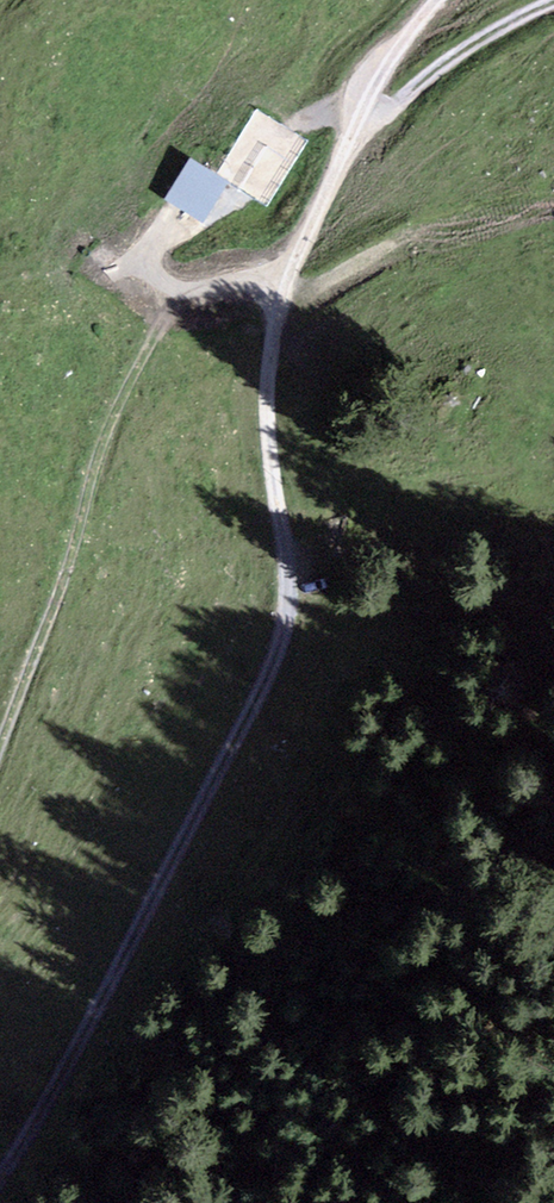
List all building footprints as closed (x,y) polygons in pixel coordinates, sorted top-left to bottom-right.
[(229,183),(189,159),(162,204),(202,228),(229,183)]
